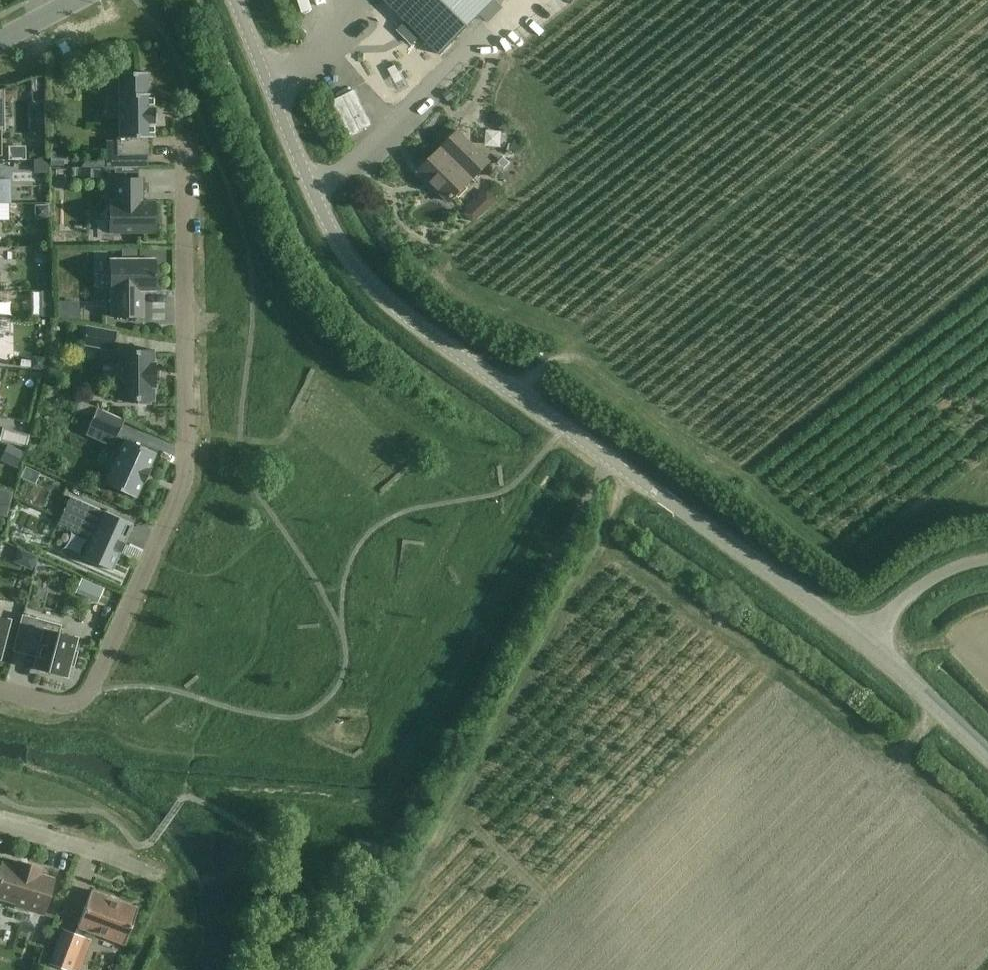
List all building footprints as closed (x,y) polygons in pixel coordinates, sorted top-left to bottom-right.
[(441,54),(494,0),(386,0),(441,54)] [(482,21),(466,29),(475,46),(491,37),(482,21)] [(149,154),(149,137),(153,137),(153,123),(155,123),(155,119),(153,119),(153,111),(155,111),(155,107),(153,107),(153,93),(148,93),(148,72),(118,72),(119,137),(116,137),(116,155),(149,154)] [(44,78),(31,78),(31,90),(44,90),(44,78)] [(3,128),(3,89),(9,87),(9,86),(0,88),(0,128),(3,128)] [(354,90),(333,101),(351,136),(372,125),(354,90)] [(447,90),(441,95),(447,102),(453,96),(447,90)] [(481,131),(494,143),(505,131),(493,119),(481,131)] [(449,202),(473,178),(490,160),(459,130),(442,148),(419,171),(449,202)] [(25,146),(8,146),(8,158),(25,158),(25,146)] [(56,153),(51,153),(51,166),(64,166),(64,156),(56,156),(56,153)] [(49,159),(34,159),(34,172),(49,172),(49,159)] [(115,178),(115,201),(109,201),(109,233),(154,233),(154,201),(142,201),(142,178),(115,178)] [(487,190),(475,201),(485,211),(496,199),(487,190)] [(46,205),(34,205),(34,217),(46,217),(46,205)] [(111,291),(111,317),(143,317),(143,297),(141,297),(141,291),(155,291),(155,259),(110,259),(110,291),(111,291)] [(50,293),(41,293),(41,306),(50,306),(50,293)] [(78,301),(59,301),(59,318),(78,318),(78,301)] [(120,331),(90,326),(87,343),(117,349),(120,331)] [(158,363),(158,350),(123,350),(124,400),(143,400),(143,404),(155,404),(155,400),(158,400),(158,387),(160,387),(160,381),(159,381),(159,369),(160,369),(159,363),(158,363)] [(42,357),(32,357),(32,367),(42,367),(42,357)] [(48,385),(43,396),(49,399),(58,395),(60,391),(48,385)] [(89,424),(116,436),(124,420),(97,407),(89,424)] [(8,435),(15,420),(0,413),(0,431),(8,435)] [(29,437),(21,435),(17,447),(26,450),(29,437)] [(148,468),(155,452),(125,438),(104,483),(134,497),(142,481),(144,482),(150,469),(148,468)] [(0,460),(0,461),(16,469),(23,453),(7,445),(0,460)] [(25,467),(20,476),(34,483),(38,473),(25,467)] [(124,542),(132,524),(103,511),(70,496),(58,522),(91,537),(82,557),(111,570),(119,552),(120,552),(119,551),(123,543),(124,543),(124,542)] [(7,517),(10,506),(0,503),(0,516),(7,517)] [(27,553),(21,567),(31,571),(37,557),(27,553)] [(82,579),(76,592),(97,602),(103,589),(82,579)] [(13,650),(38,656),(35,668),(65,675),(68,664),(73,666),(76,652),(71,650),(75,637),(58,633),(60,625),(22,615),(13,650)] [(42,868),(17,861),(15,866),(2,862),(0,867),(0,899),(15,903),(15,906),(42,914),(54,877),(40,873),(42,868)] [(137,908),(90,890),(77,926),(78,926),(75,934),(62,929),(49,963),(69,969),(70,969),(85,929),(124,944),(137,908)]
